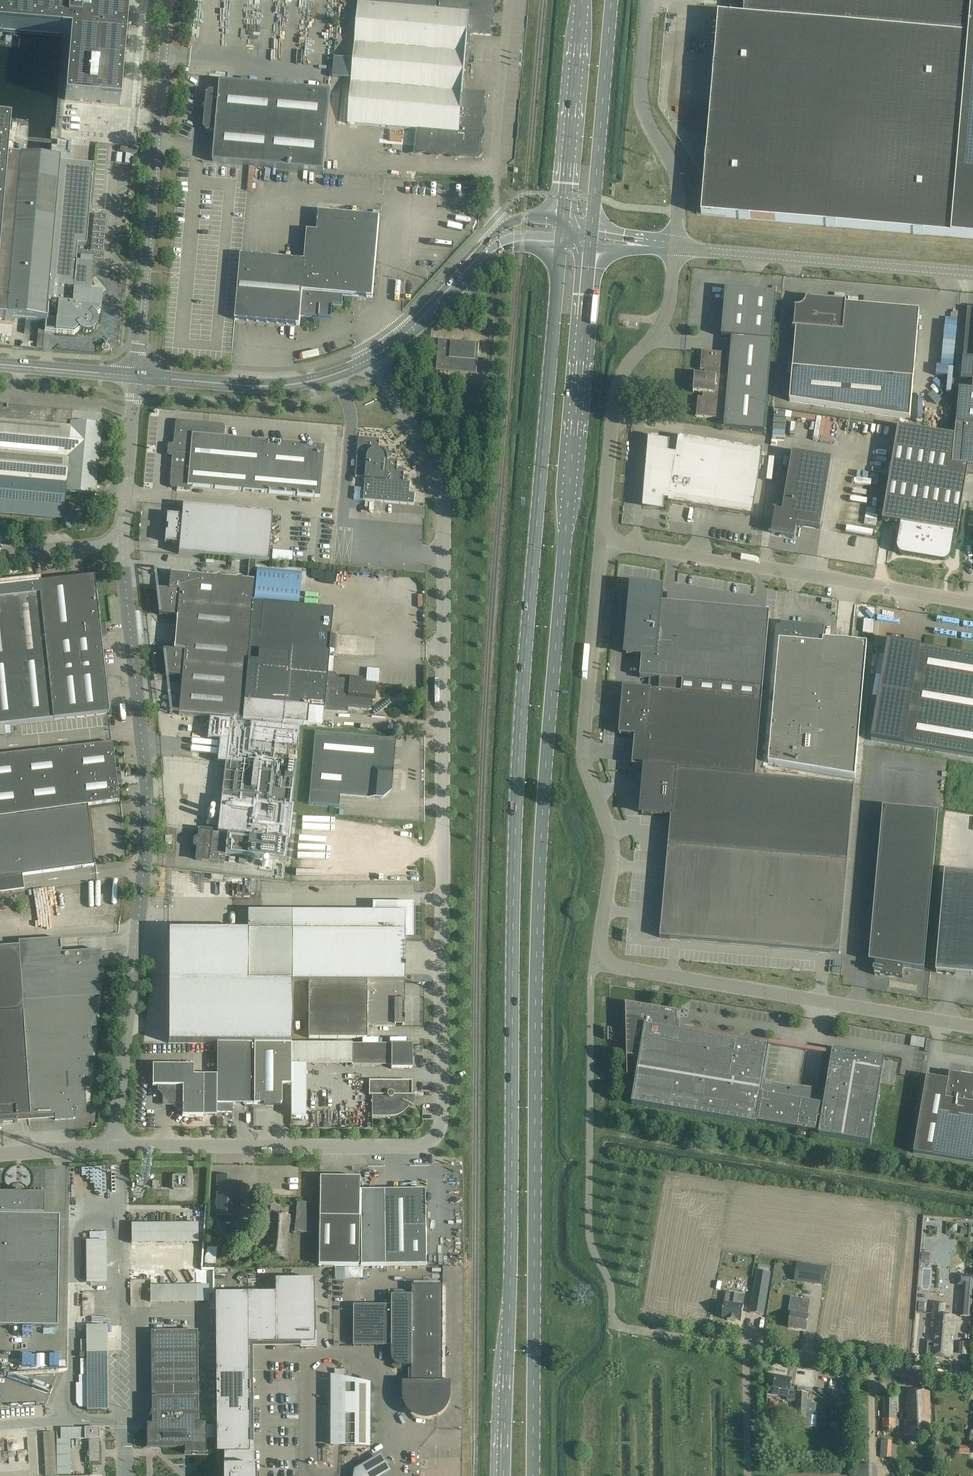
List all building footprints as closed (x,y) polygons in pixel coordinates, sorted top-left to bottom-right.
[(120,104),(128,0),(0,0),(0,28),(70,34),(65,100),(120,104)] [(463,93),(465,63),(471,63),(472,55),(466,53),(468,34),(490,36),(491,25),(486,24),(488,5),(493,5),(493,0),(359,0),(348,124),(418,130),(416,153),(479,158),(485,95),(463,93)] [(744,18),(719,16),(701,215),(739,218),(739,219),(749,220),(749,219),(826,226),(826,227),(836,227),(913,234),(923,235),(923,234),(972,239),(972,0),(745,0),(744,18)] [(331,92),(220,82),(219,92),(210,91),(207,94),(204,128),(207,132),(216,133),(213,163),(294,170),(324,173),(331,92)] [(45,323),(44,332),(45,332),(55,333),(74,335),(80,330),(82,331),(84,332),(86,333),(89,333),(91,332),(93,330),(94,328),(95,326),(95,323),(95,321),(94,318),(100,313),(102,286),(96,278),(91,278),(93,260),(92,260),(80,259),(81,257),(102,259),(103,254),(106,216),(94,215),(90,251),(77,250),(78,245),(86,246),(93,166),(59,162),(56,162),(49,162),(26,160),(19,159),(19,160),(7,159),(10,123),(0,122),(0,319),(45,323)] [(21,143),(14,147),(18,154),(25,150),(21,143)] [(380,218),(319,212),(317,232),(307,231),(305,261),(241,256),(235,320),(300,326),(301,316),(320,317),(321,312),(331,312),(332,304),(342,305),(342,295),(372,298),(380,218)] [(776,294),(725,290),(721,337),(732,338),(730,354),(702,352),(700,371),(705,371),(705,376),(695,375),(693,393),(703,394),(703,399),(698,398),(696,417),(725,420),(724,428),(764,432),(776,294)] [(807,295),(806,295),(805,308),(792,307),(792,308),(796,308),(794,327),(791,327),(791,328),(796,328),(790,402),(910,420),(913,380),(919,310),(846,304),(846,299),(845,299),(845,302),(807,299),(807,295)] [(882,522),(901,525),(897,545),(897,547),(897,549),(898,551),(899,553),(900,554),(902,555),(904,556),(906,556),(922,559),(938,562),(941,562),(943,562),(945,562),(947,561),(949,560),(950,558),(951,556),(951,554),(955,534),(957,534),(963,501),(967,475),(972,475),(972,309),(967,308),(961,381),(967,381),(967,390),(959,389),(953,389),(949,436),(949,437),(907,430),(898,428),(882,522)] [(479,344),(439,341),(436,371),(477,375),(479,344)] [(62,519),(65,493),(95,496),(101,426),(102,414),(101,414),(101,415),(21,408),(21,410),(11,409),(12,407),(8,407),(8,405),(6,404),(6,407),(0,406),(0,514),(62,519)] [(786,433),(786,412),(775,412),(774,433),(786,433)] [(819,434),(818,440),(834,441),(835,418),(820,418),(820,428),(825,428),(825,434),(819,434)] [(221,425),(179,421),(177,421),(175,423),(175,424),(173,445),(170,444),(169,445),(168,445),(167,447),(167,454),(167,456),(168,457),(169,457),(172,457),(170,485),(170,487),(171,488),(173,489),(189,490),(190,490),(191,489),(191,488),(192,487),(320,498),(324,446),(224,438),(225,429),(224,427),(223,425),(221,425)] [(659,438),(651,437),(651,439),(649,439),(648,440),(651,441),(647,485),(652,485),(651,493),(649,493),(649,497),(651,498),(650,507),(664,508),(664,500),(669,501),(668,504),(752,517),(763,451),(679,438),(676,455),(668,453),(669,444),(670,444),(670,442),(659,440),(659,438)] [(359,439),(356,477),(366,478),(365,480),(364,501),(414,505),(415,495),(410,494),(411,483),(404,483),(404,473),(397,472),(398,462),(388,461),(388,460),(388,459),(388,458),(387,457),(387,456),(392,454),(387,448),(384,452),(383,452),(382,451),(381,451),(380,451),(379,450),(380,440),(359,439)] [(796,526),(820,530),(832,460),(792,453),(782,515),(774,514),(770,533),(794,537),(796,526)] [(164,543),(179,544),(178,554),(249,561),(255,561),(268,562),(272,514),(183,506),(182,516),(167,515),(166,526),(168,526),(167,532),(165,532),(164,543)] [(247,581),(254,581),(255,561),(249,561),(247,581)] [(254,601),(264,602),(264,600),(299,603),(301,574),(256,570),(254,601)] [(157,603),(251,612),(254,581),(247,581),(244,580),(240,578),(236,580),(223,578),(219,576),(215,578),(171,574),(171,571),(170,571),(168,590),(156,589),(156,592),(156,593),(157,603)] [(50,697),(53,719),(109,713),(103,659),(101,638),(107,636),(105,624),(99,624),(94,576),(66,580),(38,583),(40,596),(43,626),(47,665),(50,697)] [(0,587),(0,725),(53,719),(50,697),(47,665),(43,626),(40,596),(38,583),(6,586),(0,587)] [(662,590),(633,588),(627,655),(642,656),(640,678),(660,679),(683,682),(763,689),(770,612),(661,603),(662,590)] [(254,601),(253,601),(247,661),(242,721),(283,724),(283,723),(307,725),(308,710),(347,713),(347,709),(371,711),(372,701),(375,701),(376,685),(366,684),(366,682),(339,679),(334,674),(327,673),(329,652),(334,652),(335,636),(331,636),(333,608),(264,602),(254,601)] [(251,612),(157,603),(159,612),(158,612),(158,613),(159,613),(159,615),(177,616),(174,651),(163,650),(163,652),(163,653),(165,673),(165,674),(165,676),(182,677),(178,715),(242,720),(251,612)] [(782,623),(781,623),(768,764),(855,778),(867,644),(824,640),(825,628),(781,624),(782,623)] [(919,647),(889,642),(887,642),(870,741),(972,758),(972,656),(919,647)] [(683,682),(660,679),(659,691),(624,688),(619,735),(635,736),(632,766),(646,767),(755,777),(762,701),(763,689),(683,682)] [(226,855),(286,861),(293,793),(299,730),(240,723),(240,721),(230,720),(227,741),(222,741),(219,762),(225,763),(223,784),(218,784),(215,805),(220,806),(217,833),(199,831),(198,839),(197,839),(194,840),(194,846),(196,848),(197,848),(196,860),(225,864),(226,855)] [(394,740),(315,733),(308,805),(339,807),(340,795),(369,798),(382,799),(390,792),(394,740)] [(84,867),(94,866),(87,806),(119,801),(117,786),(121,786),(121,787),(122,787),(122,785),(120,769),(120,767),(119,767),(119,769),(115,770),(112,743),(67,748),(22,753),(0,756),(0,879),(84,867)] [(646,767),(642,814),(671,816),(668,846),(660,938),(839,954),(847,862),(854,786),(755,777),(646,767)] [(938,813),(883,808),(869,961),(876,963),(874,973),(902,978),(904,967),(925,971),(938,813)] [(178,855),(179,811),(167,811),(167,855),(178,855)] [(945,872),(936,972),(972,975),(972,874),(945,872)] [(168,931),(168,1043),(217,1043),(217,1044),(246,1044),(254,1044),(272,1044),(291,1044),(291,1013),(291,982),(309,982),(367,983),(394,983),(404,983),(404,973),(404,937),(411,937),(412,905),(373,904),(373,912),(292,912),(291,912),(247,912),(247,931),(168,931)] [(17,1118),(55,1115),(55,1120),(75,1119),(75,1117),(81,1116),(84,1113),(84,1106),(86,1106),(84,1088),(90,1088),(88,1058),(93,1058),(91,1028),(96,1028),(94,998),(99,997),(97,967),(102,967),(101,952),(61,954),(60,939),(18,942),(18,946),(0,947),(0,1124),(17,1123),(17,1118)] [(309,982),(309,1038),(366,1039),(366,1027),(367,983),(309,982)] [(367,983),(366,1027),(394,1027),(394,1025),(404,1025),(404,1007),(402,1007),(401,1000),(404,1000),(404,983),(394,983),(367,983)] [(753,1125),(758,1096),(766,1046),(678,1031),(677,1012),(626,1004),(627,1057),(639,1059),(632,1104),(753,1125)] [(217,1044),(216,1113),(232,1113),(232,1104),(253,1104),(254,1044),(246,1044),(217,1044)] [(253,1104),(254,1104),(264,1104),(264,1107),(280,1107),(280,1104),(281,1104),(281,1085),(291,1085),(291,1065),(291,1044),(272,1044),(254,1044),(253,1104)] [(352,1045),(352,1066),(391,1066),(391,1069),(412,1069),(412,1045),(352,1045)] [(820,1106),(758,1096),(753,1125),(753,1124),(816,1134),(816,1135),(868,1144),(882,1059),(830,1050),(820,1106)] [(152,1065),(152,1086),(157,1086),(157,1091),(178,1111),(182,1111),(182,1116),(203,1116),(216,1116),(216,1075),(209,1075),(203,1075),(193,1075),(193,1065),(162,1065),(152,1065)] [(970,1077),(963,1076),(961,1075),(961,1076),(950,1074),(948,1081),(926,1077),(913,1153),(972,1164),(972,1078),(972,1077),(970,1077)] [(412,1081),(369,1081),(368,1095),(372,1095),(372,1107),(372,1117),(390,1117),(390,1116),(397,1114),(404,1110),(408,1104),(410,1096),(412,1096),(412,1081)] [(236,1176),(216,1176),(216,1216),(236,1216),(236,1176)] [(185,1177),(174,1177),(173,1177),(173,1189),(174,1190),(185,1190),(185,1189),(186,1189),(186,1177),(185,1177)] [(359,1178),(320,1178),(318,1266),(358,1267),(359,1218),(360,1266),(427,1265),(426,1191),(359,1191),(359,1178)] [(57,1327),(59,1226),(59,1216),(44,1216),(44,1193),(23,1193),(23,1192),(23,1191),(22,1190),(21,1189),(20,1188),(19,1188),(18,1188),(17,1189),(16,1189),(16,1190),(15,1190),(15,1191),(15,1192),(15,1193),(0,1193),(0,1327),(57,1327)] [(306,1203),(297,1202),(294,1232),(311,1234),(312,1225),(304,1224),(306,1203)] [(277,1211),(274,1210),(274,1213),(266,1211),(265,1225),(267,1225),(265,1254),(286,1258),(290,1215),(277,1213),(277,1211)] [(199,1242),(199,1222),(132,1223),(132,1243),(199,1242)] [(86,1239),(87,1281),(108,1281),(107,1239),(86,1239)] [(930,1253),(921,1252),(921,1262),(929,1262),(930,1253)] [(797,1264),(794,1280),(824,1285),(827,1268),(797,1263),(797,1264)] [(363,1279),(363,1268),(335,1268),(335,1279),(363,1279)] [(757,1271),(750,1313),(764,1315),(771,1273),(757,1271)] [(960,1317),(971,1318),(972,1290),(972,1276),(959,1275),(958,1285),(963,1286),(960,1317)] [(274,1293),(214,1293),(216,1453),(224,1453),(224,1468),(222,1468),(222,1475),(255,1475),(255,1467),(253,1467),(253,1442),(249,1442),(248,1343),(299,1343),(299,1347),(316,1347),(316,1332),(314,1332),(313,1279),(274,1279),(274,1293)] [(443,1286),(412,1286),(412,1296),(392,1296),(392,1306),(354,1305),(354,1346),(392,1347),(392,1356),(392,1357),(392,1358),(392,1359),(392,1360),(393,1361),(394,1362),(394,1363),(395,1364),(396,1364),(396,1365),(400,1367),(403,1367),(412,1367),(412,1386),(407,1386),(407,1396),(407,1398),(407,1400),(408,1401),(408,1403),(409,1405),(410,1406),(411,1408),(412,1409),(413,1410),(414,1412),(416,1413),(417,1414),(419,1414),(420,1415),(422,1416),(424,1416),(425,1416),(427,1416),(429,1416),(431,1416),(432,1416),(434,1415),(436,1415),(437,1414),(439,1413),(440,1412),(441,1411),(443,1409),(444,1408),(445,1406),(446,1405),(446,1403),(447,1402),(447,1400),(447,1398),(448,1396),(448,1386),(443,1386),(443,1286)] [(739,1294),(731,1293),(729,1304),(724,1304),(722,1318),(741,1320),(744,1306),(737,1305),(739,1294)] [(83,1294),(83,1314),(94,1314),(94,1311),(89,1311),(89,1303),(93,1303),(93,1294),(83,1294)] [(791,1297),(788,1314),(791,1314),(791,1318),(789,1328),(806,1330),(808,1320),(808,1316),(810,1300),(791,1297)] [(931,1356),(950,1358),(951,1341),(949,1341),(949,1335),(953,1335),(955,1316),(945,1315),(946,1303),(933,1302),(930,1328),(933,1328),(932,1340),(927,1340),(926,1355),(931,1356)] [(921,1323),(927,1323),(927,1312),(916,1312),(915,1334),(920,1334),(921,1323)] [(86,1326),(87,1362),(107,1362),(107,1326),(86,1326)] [(152,1424),(146,1424),(147,1449),(184,1448),(184,1454),(206,1454),(206,1424),(198,1425),(197,1331),(151,1332),(152,1424)] [(792,1380),(776,1377),(772,1394),(788,1397),(787,1400),(796,1402),(795,1418),(805,1418),(804,1427),(811,1428),(812,1415),(815,1416),(816,1403),(808,1403),(808,1394),(796,1393),(797,1392),(790,1391),(791,1386),(791,1387),(792,1385),(791,1384),(792,1380)] [(346,1379),(346,1384),(341,1384),(334,1384),(333,1445),(342,1445),(346,1445),(346,1446),(357,1446),(358,1414),(352,1414),(352,1394),(358,1394),(358,1382),(346,1379)] [(930,1392),(908,1390),(907,1421),(905,1421),(904,1435),(930,1437),(930,1392)] [(896,1395),(883,1395),(882,1432),(886,1432),(886,1435),(891,1435),(891,1432),(894,1432),(896,1395)] [(839,1421),(838,1437),(851,1438),(852,1421),(839,1421)] [(100,1463),(99,1428),(60,1429),(61,1439),(89,1439),(89,1463),(100,1463)] [(54,1432),(43,1433),(45,1475),(57,1475),(54,1432)] [(892,1441),(881,1440),(880,1458),(891,1459),(892,1441)] [(970,1446),(959,1446),(959,1454),(970,1454),(970,1446)] [(355,1470),(354,1475),(384,1475),(391,1472),(380,1455),(355,1470)] [(856,1475),(877,1475),(877,1464),(856,1464),(856,1475)]
